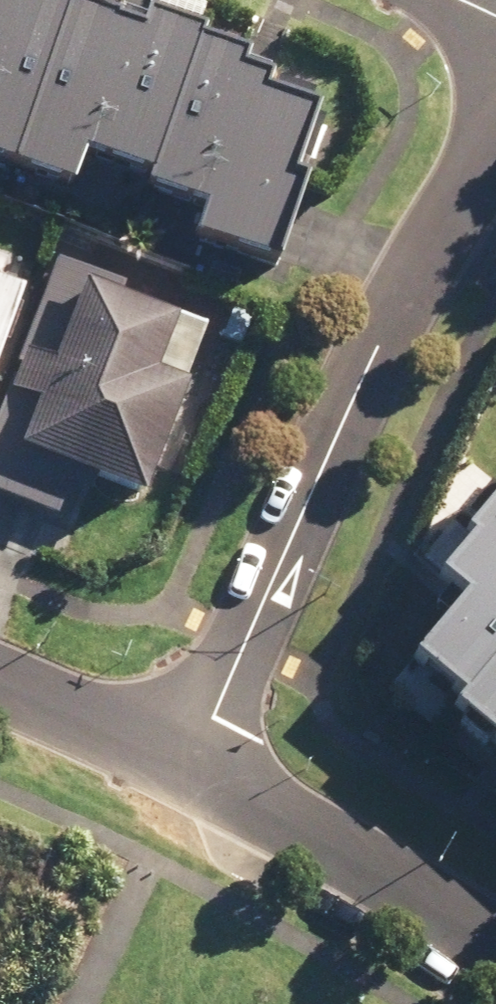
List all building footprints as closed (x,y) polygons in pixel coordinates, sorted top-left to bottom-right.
[(90,4),(76,0),(0,0),(0,152),(42,164),(90,4)] [(174,183),(219,36),(221,28),(163,10),(159,25),(90,4),(42,164),(92,180),(101,151),(164,171),(162,179),(174,183)] [(219,36),(174,183),(218,197),(208,227),(303,256),(357,78),(219,36)] [(131,278),(68,257),(44,318),(68,326),(57,359),(41,354),(28,396),(43,401),(11,499),(97,527),(111,483),(162,500),(199,387),(166,376),(187,313),(126,293),(131,278)] [(34,315),(44,285),(0,271),(0,422),(34,315)] [(420,645),(495,707),(495,553),(420,645)]
